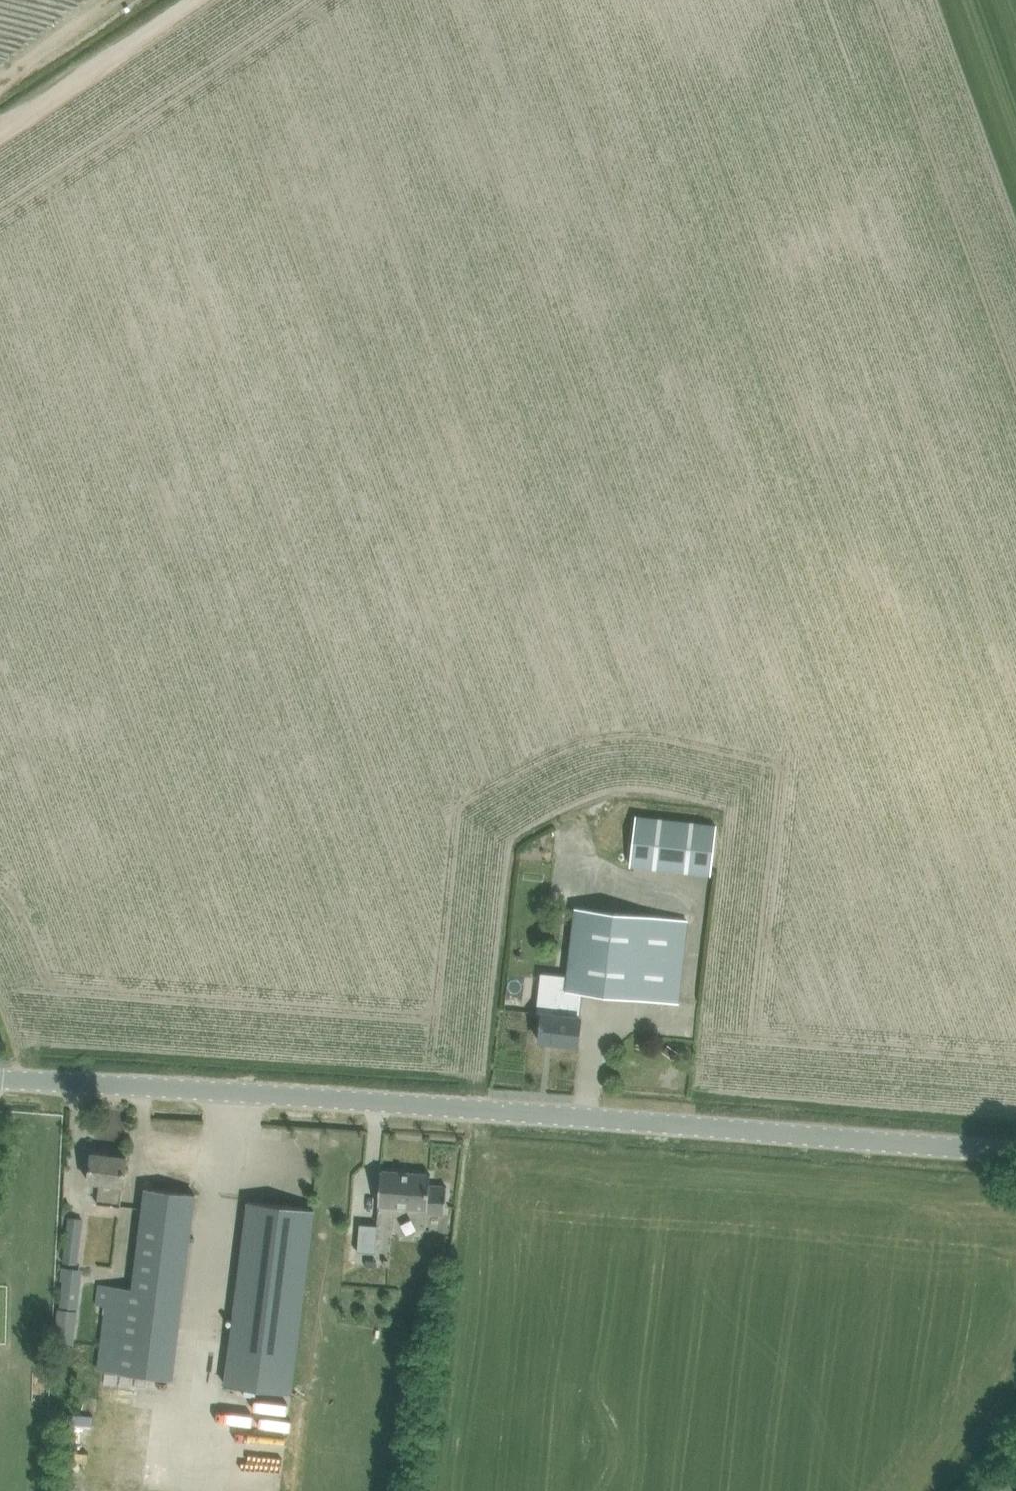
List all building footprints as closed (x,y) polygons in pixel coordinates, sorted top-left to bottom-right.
[(711,874),(717,824),(635,814),(629,865),(711,874)] [(678,1002),(680,982),(688,918),(574,905),(566,972),(561,971),(556,1012),(543,1010),(539,1040),(576,1044),(580,1016),(578,1016),(581,991),(678,1002)] [(120,1204),(124,1176),(126,1156),(91,1152),(87,1181),(100,1182),(98,1201),(120,1204)] [(380,1170),(378,1204),(427,1208),(426,1212),(445,1213),(446,1185),(429,1184),(430,1173),(380,1170)] [(89,1183),(87,1200),(97,1200),(99,1183),(89,1183)] [(182,1294),(192,1213),(195,1193),(145,1187),(142,1207),(133,1288),(182,1294)] [(248,1200),(245,1220),(224,1384),(290,1392),(314,1209),(248,1200)] [(68,1216),(63,1261),(76,1263),(81,1218),(68,1216)] [(375,1252),(378,1224),(359,1223),(357,1251),(375,1252)] [(54,1340),(74,1343),(82,1270),(63,1268),(58,1307),(57,1307),(54,1340)] [(105,1315),(109,1285),(98,1283),(94,1313),(105,1315)]
